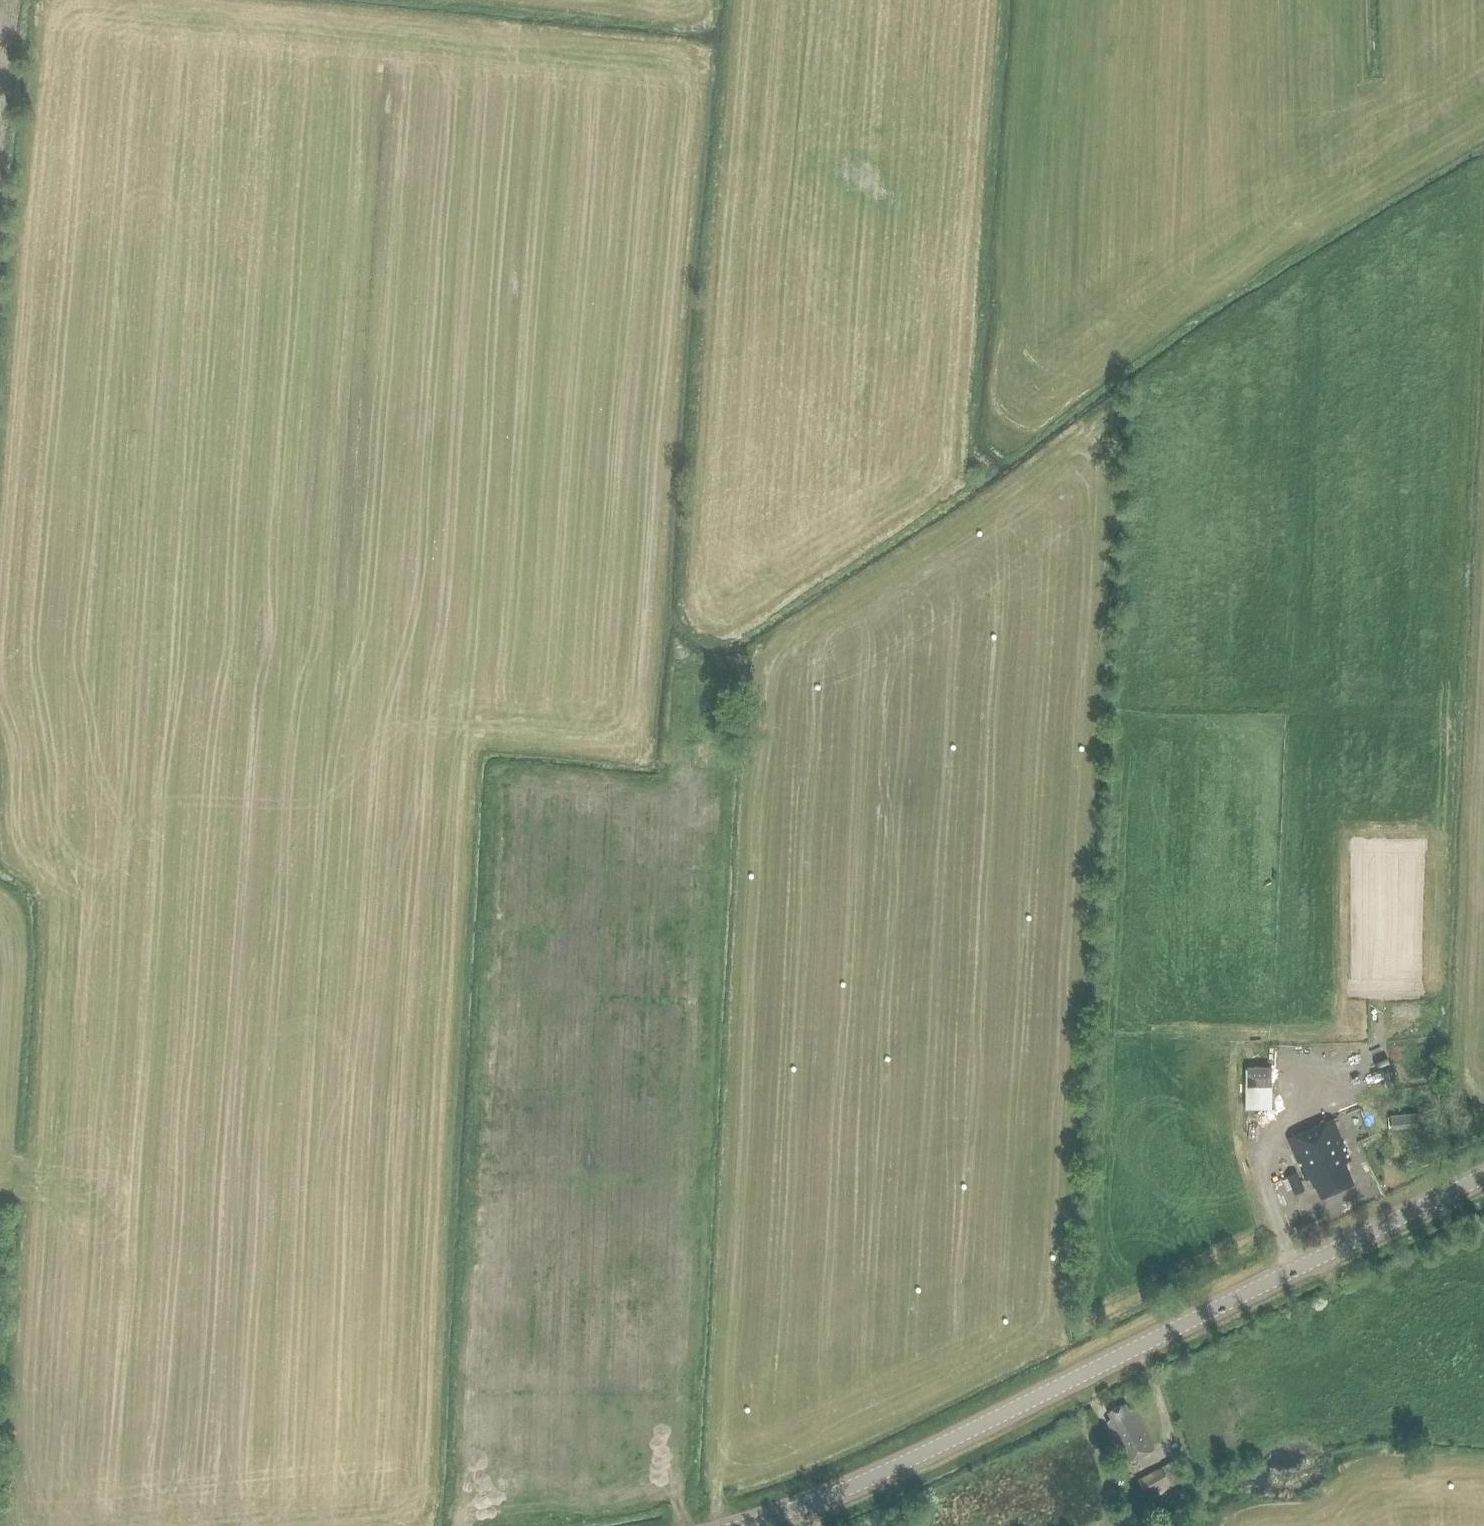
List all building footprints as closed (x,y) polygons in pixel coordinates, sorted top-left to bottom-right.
[(1252,1064),(1252,1107),(1278,1107),(1278,1064),(1252,1064)] [(1390,1115),(1391,1128),(1420,1125),(1418,1112),(1390,1115)] [(1322,1197),(1354,1182),(1345,1162),(1350,1160),(1333,1120),(1289,1139),(1306,1179),(1309,1177),(1313,1185),(1316,1184),(1322,1197)] [(1295,1195),(1305,1191),(1296,1172),(1286,1176),(1295,1195)] [(1127,1462),(1154,1449),(1134,1408),(1130,1409),(1127,1403),(1108,1413),(1110,1418),(1106,1420),(1127,1462)] [(1173,1487),(1162,1466),(1138,1479),(1149,1500),(1173,1487)]
